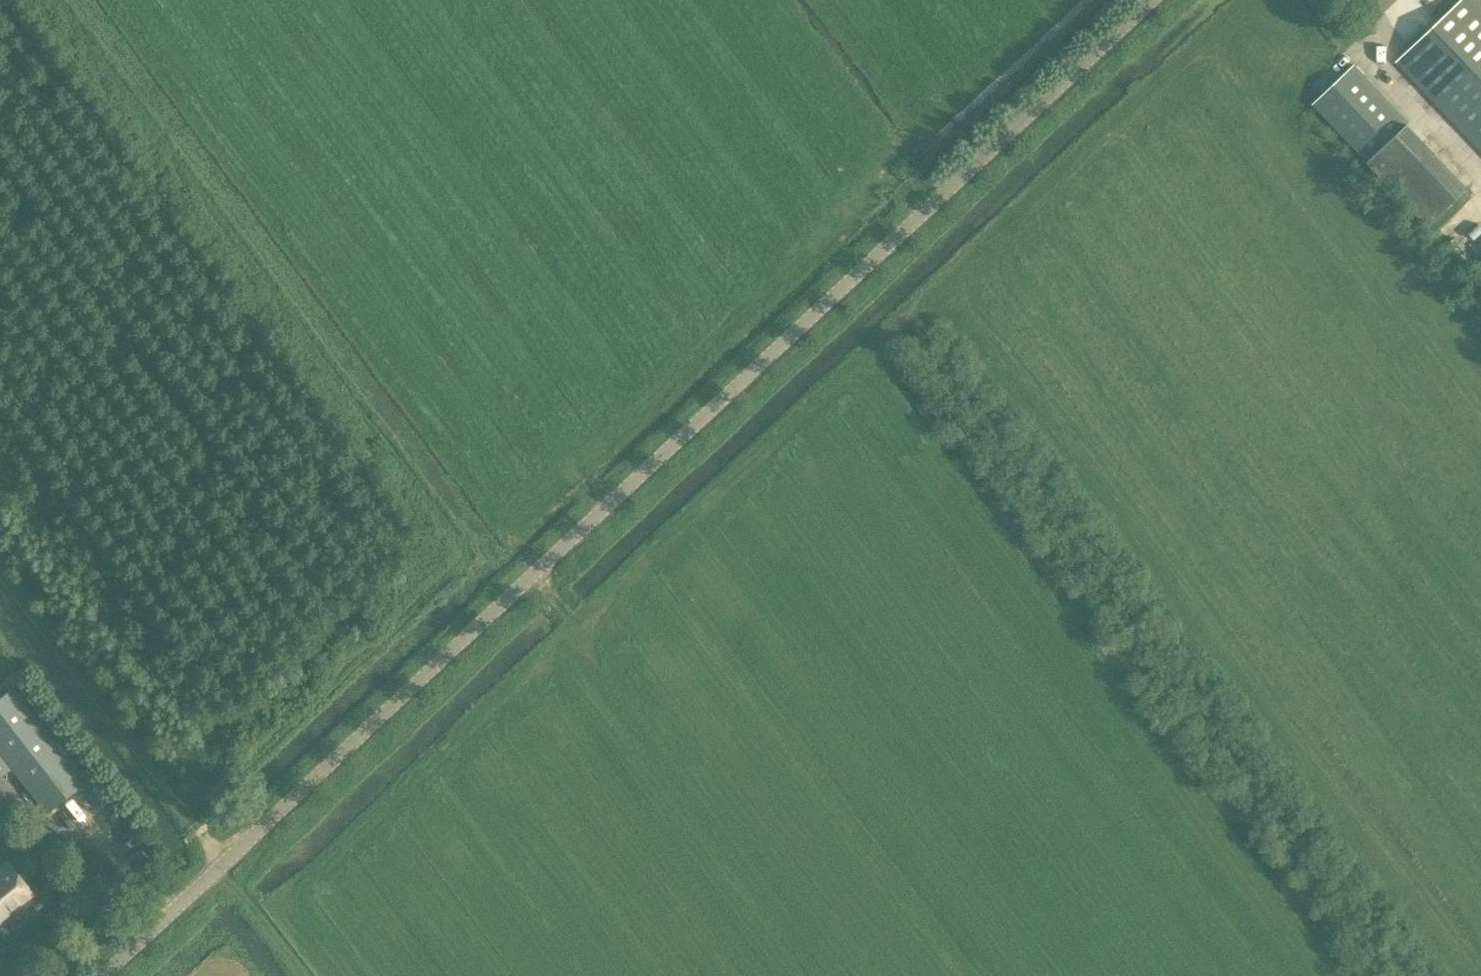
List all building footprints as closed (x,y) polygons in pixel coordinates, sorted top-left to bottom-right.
[(1396,61),(1480,150),(1480,4),(1477,0),(1461,0),(1396,61)] [(1356,64),(1313,105),(1428,226),(1469,186),(1409,124),(1411,122),(1356,64)] [(0,698),(0,778),(13,767),(47,812),(86,782),(13,688),(0,698)] [(23,823),(9,835),(23,851),(37,839),(23,823)] [(32,894),(7,863),(0,868),(0,919),(32,894)]
